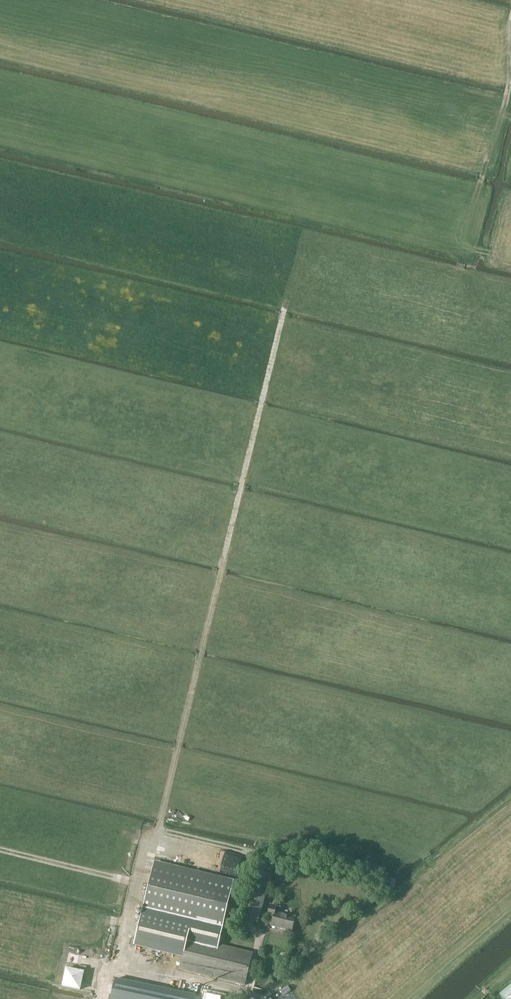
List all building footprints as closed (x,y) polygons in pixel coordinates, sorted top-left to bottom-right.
[(243,920),(254,922),(259,924),(274,861),(258,857),(243,920)] [(141,915),(134,944),(183,956),(188,937),(218,945),(222,931),(233,882),(154,863),(153,866),(147,892),(146,897),(142,912),(141,915)] [(281,907),(277,906),(270,905),(267,918),(273,919),(271,926),(291,931),(295,917),(279,914),(281,907)] [(244,986),(252,953),(218,945),(188,937),(183,956),(180,970),(244,986)] [(135,998),(168,998),(170,990),(138,984),(135,998)] [(506,984),(496,993),(502,998),(510,998),(510,989),(506,984)]
